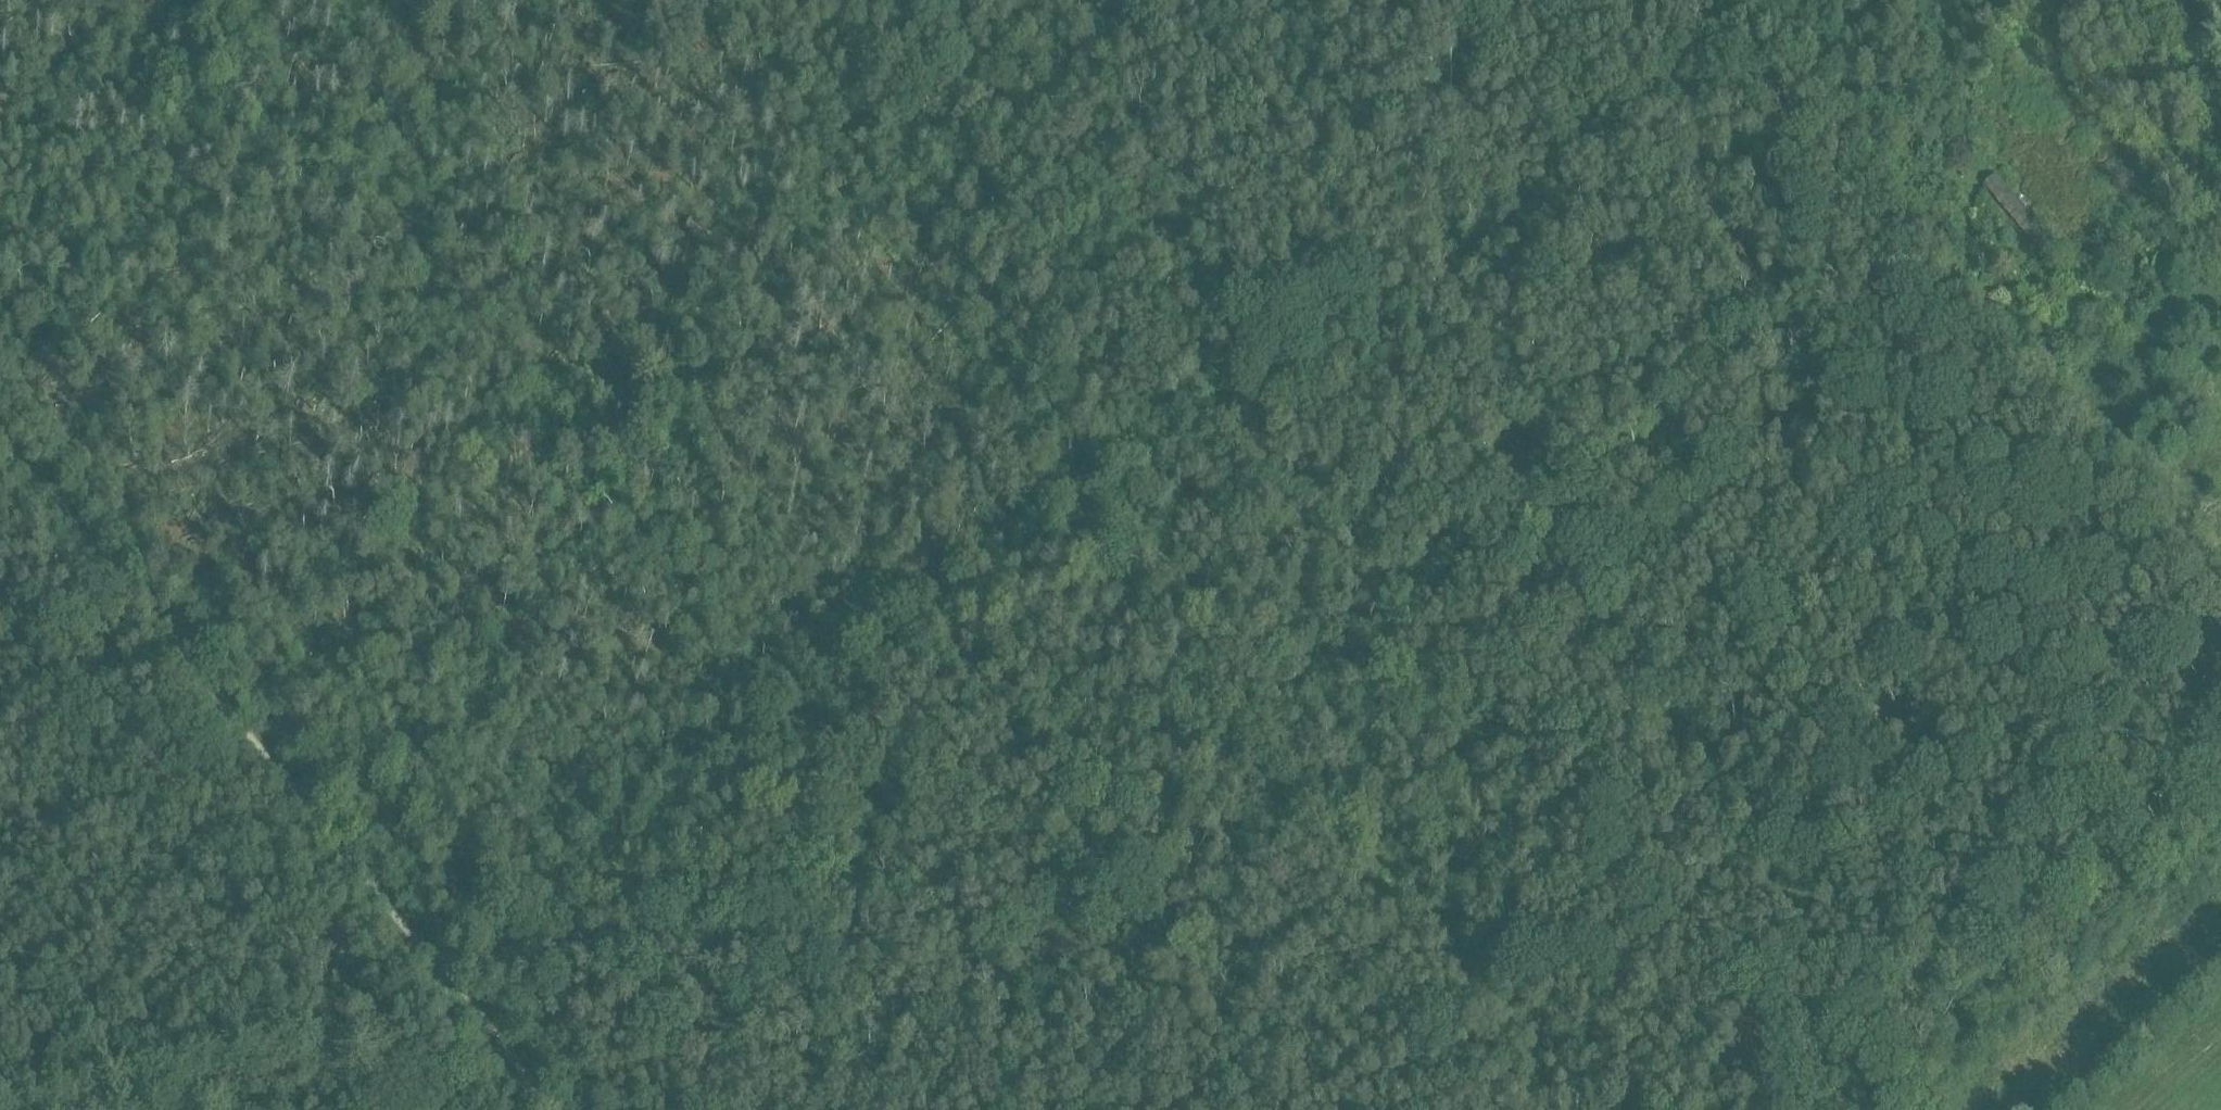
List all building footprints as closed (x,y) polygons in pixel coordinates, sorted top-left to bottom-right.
[(1998,170),(1985,181),(2038,242),(2051,230),(1998,170)]
